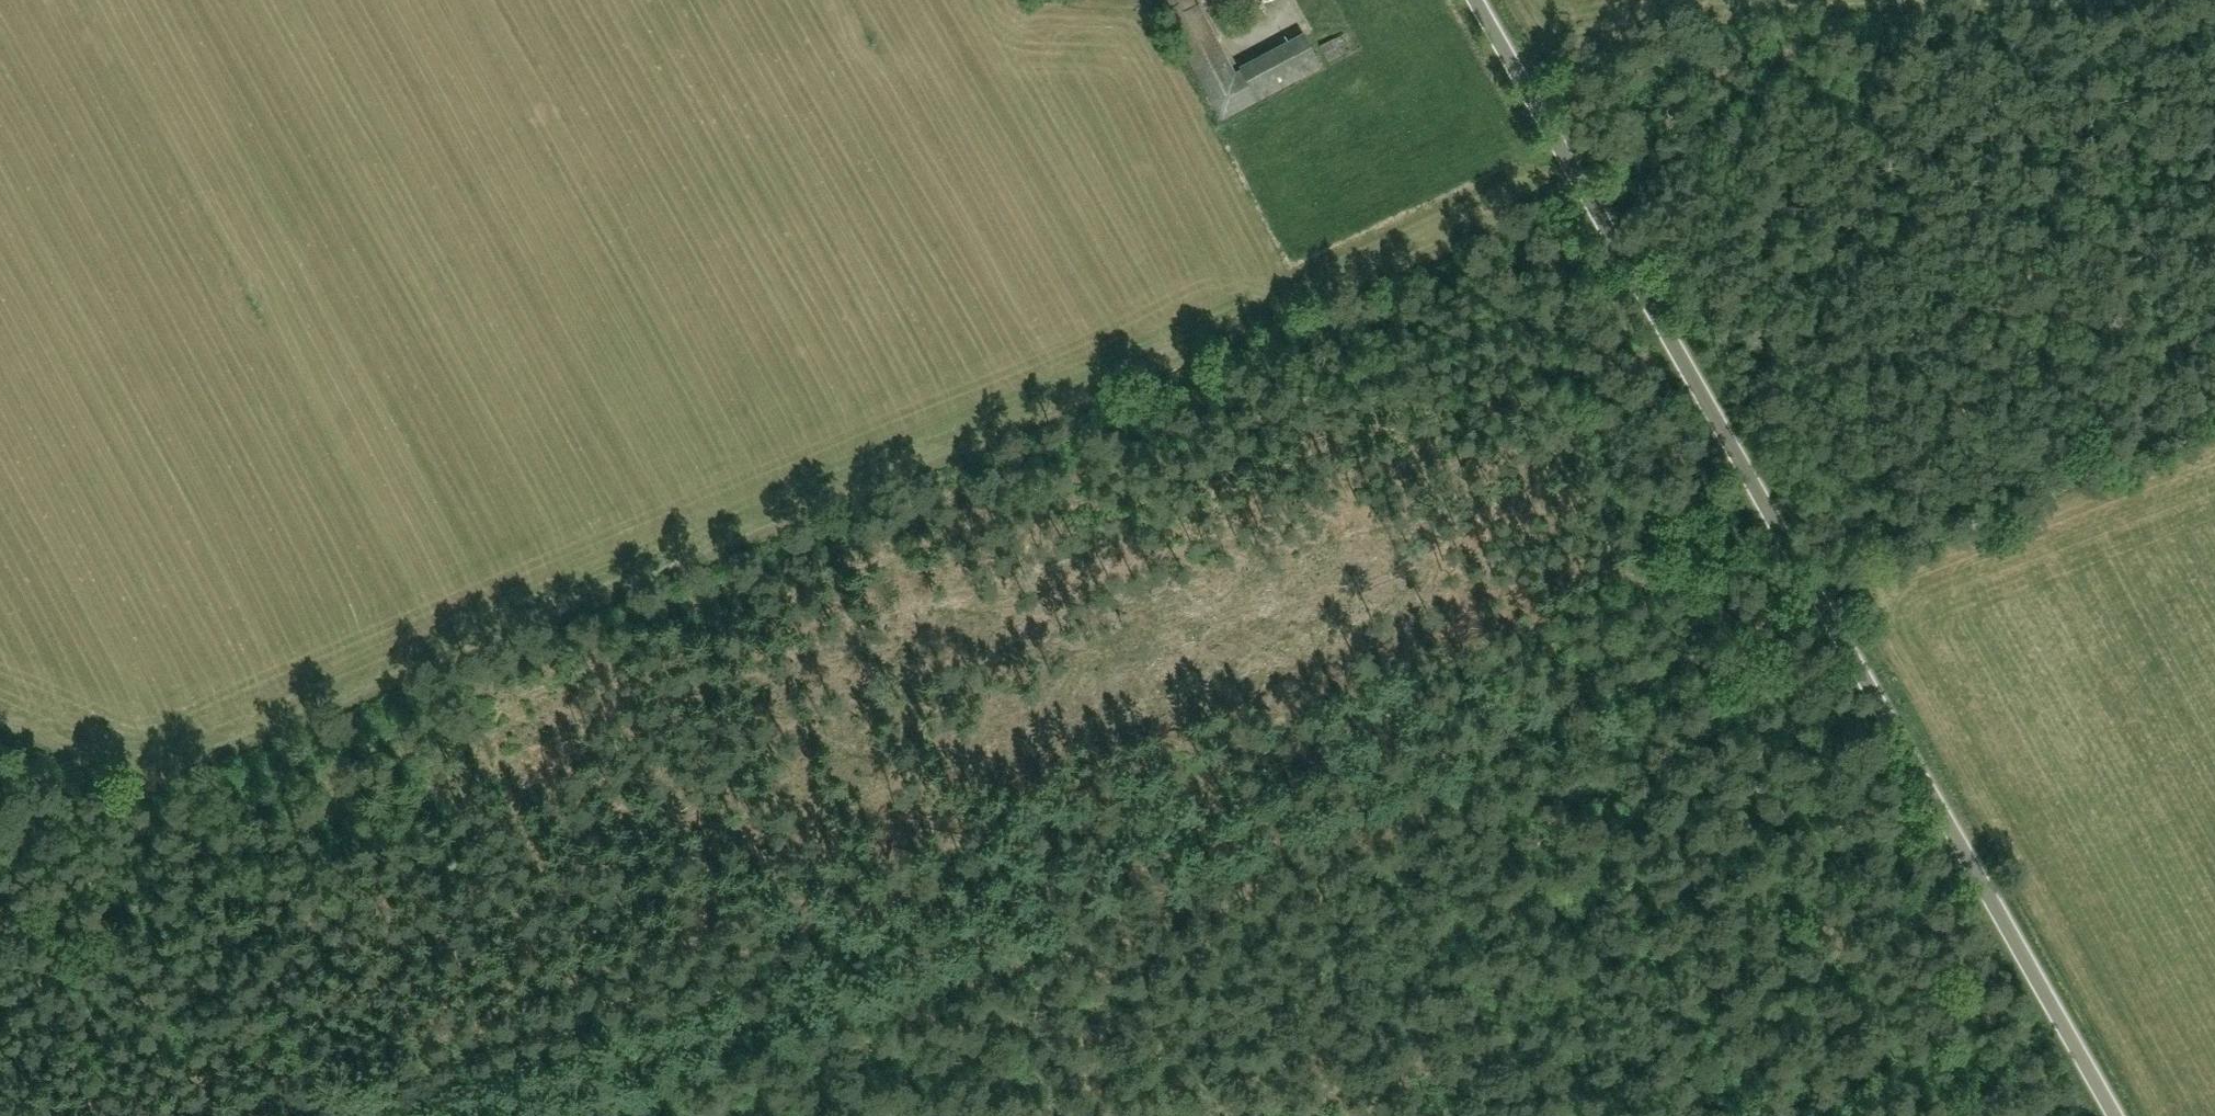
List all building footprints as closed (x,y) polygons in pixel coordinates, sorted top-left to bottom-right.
[(1223,120),(1321,68),(1304,35),(1239,70),(1241,72),(1234,75),(1195,0),(1160,0),(1223,120)] [(1226,14),(1253,0),(1219,0),(1226,14)]
